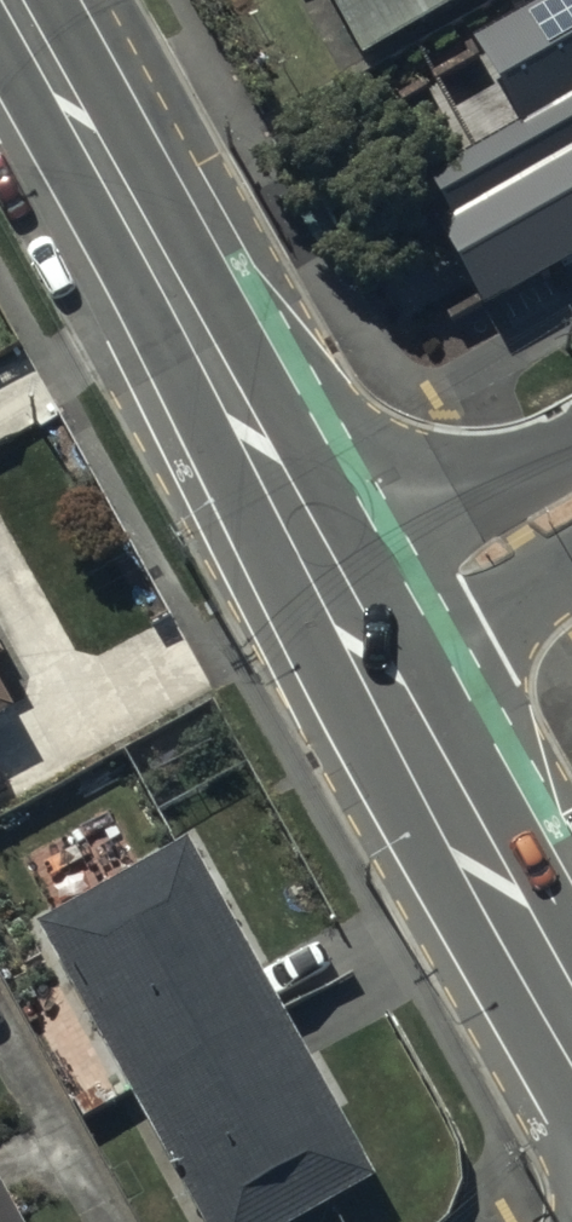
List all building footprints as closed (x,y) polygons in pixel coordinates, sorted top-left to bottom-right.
[(366,35),(431,0),(347,0),(366,35)] [(484,40),(539,140),(477,174),(486,192),(501,219),(469,237),(488,272),(507,307),(571,272),(571,0),(557,0),(484,40)] [(11,706),(0,688),(0,712),(11,706)] [(128,1086),(270,1010),(179,841),(37,918),(128,1086)] [(270,1010),(128,1086),(202,1221),(274,1221),(360,1176),(270,1010)]
